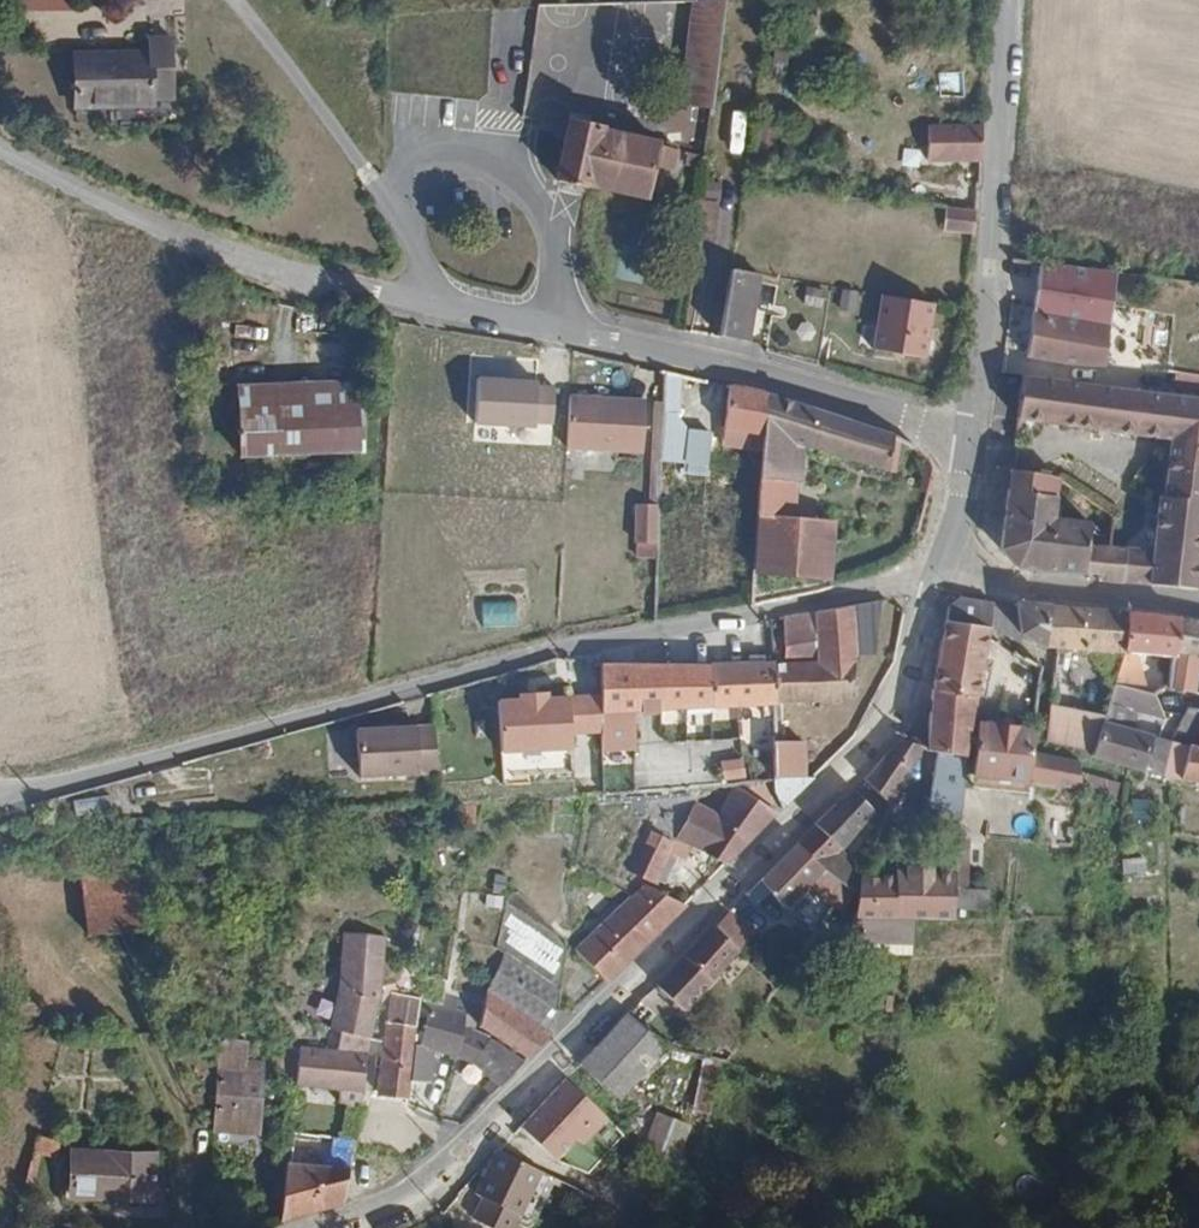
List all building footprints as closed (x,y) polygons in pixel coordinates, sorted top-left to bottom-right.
[(13,8),(72,8),(71,0),(13,0),(13,8)] [(688,46),(716,50),(723,0),(694,0),(688,46)] [(83,48),(72,49),(72,99),(133,99),(148,98),(149,91),(169,91),(171,88),(170,33),(148,33),(147,47),(83,48)] [(681,100),(708,106),(716,50),(688,46),(681,100)] [(569,117),(555,173),(554,178),(583,185),(586,182),(641,196),(644,193),(650,163),(673,168),(677,147),(657,143),(653,140),(600,126),(597,124),(569,117)] [(980,154),(981,123),(928,121),(926,123),(927,156),(979,157),(980,154)] [(976,208),(944,204),(941,227),(972,230),(976,208)] [(1062,246),(1061,264),(1113,271),(1113,253),(1062,246)] [(1030,325),(1026,353),(1101,362),(1113,271),(1061,264),(1031,261),(1030,325)] [(728,267),(716,339),(741,345),(753,271),(728,267)] [(928,300),(876,292),(868,348),(920,356),(928,300)] [(677,372),(661,368),(660,401),(657,459),(683,459),(683,471),(702,472),(706,429),(689,427),(676,408),(677,372)] [(1020,373),(1015,416),(1111,429),(1167,435),(1162,492),(1156,492),(1150,550),(1123,547),(1119,578),(1193,585),(1194,583),(1193,578),(1198,530),(1198,396),(1020,373)] [(237,377),(238,399),(270,399),(361,398),(361,376),(237,377)] [(764,392),(727,383),(722,443),(759,453),(761,435),(764,392)] [(816,408),(764,392),(761,435),(789,442),(814,449),(816,408)] [(602,397),(568,394),(567,415),(566,445),(640,449),(643,407),(602,405),(602,397)] [(602,405),(643,407),(644,400),(602,397),(602,405)] [(270,399),(271,447),(361,446),(361,398),(270,399)] [(238,399),(239,447),(271,447),(270,399),(238,399)] [(657,459),(660,401),(655,400),(651,496),(655,497),(657,459)] [(898,436),(816,408),(814,449),(891,470),(898,436)] [(1167,435),(1111,429),(1105,483),(1106,485),(1156,492),(1162,492),(1167,435)] [(761,435),(759,453),(758,476),(787,478),(789,442),(761,435)] [(932,473),(925,459),(917,487),(927,490),(932,473)] [(1055,474),(1008,465),(998,546),(1014,563),(1095,570),(1095,575),(1119,578),(1123,547),(1114,545),(1114,534),(1107,534),(1106,544),(1085,543),(1087,521),(1056,517),(1051,517),(1052,504),(1055,474)] [(787,478),(758,476),(757,513),(787,516),(790,479),(787,478)] [(911,514),(920,517),(927,490),(917,487),(911,514)] [(634,541),(653,542),(655,503),(636,503),(634,541)] [(757,513),(751,571),(823,576),(826,554),(827,540),(828,522),(825,520),(787,516),(757,513)] [(827,540),(826,554),(852,556),(853,543),(827,540)] [(948,605),(945,619),(987,625),(992,601),(958,595),(948,605)] [(874,651),(880,597),(850,601),(855,651),(873,652),(874,651)] [(1046,602),(1016,600),(1018,630),(1040,645),(1046,602)] [(781,660),(768,661),(771,702),(772,726),(780,725),(781,723),(781,702),(849,695),(855,651),(850,601),(813,608),(817,659),(781,660)] [(1046,602),(1040,645),(1120,651),(1125,608),(1046,602)] [(813,608),(782,613),(781,660),(817,659),(813,608)] [(1174,615),(1125,608),(1120,651),(1112,680),(1113,682),(1127,684),(1134,658),(1132,658),(1130,655),(1131,652),(1133,651),(1169,654),(1174,615)] [(1174,615),(1169,654),(1165,686),(1188,692),(1190,664),(1191,654),(1198,655),(1198,620),(1174,615)] [(929,706),(927,745),(927,746),(930,748),(937,748),(964,754),(971,697),(974,694),(984,643),(986,635),(987,625),(945,619),(931,689),(929,706)] [(740,652),(740,662),(760,661),(758,652),(740,652)] [(632,662),(598,660),(598,688),(600,708),(631,708),(632,662)] [(658,661),(632,662),(631,708),(657,707),(658,661)] [(771,702),(768,661),(760,661),(740,662),(658,661),(657,707),(771,702)] [(1188,692),(1198,694),(1198,666),(1190,664),(1188,692)] [(1104,714),(1093,750),(1091,756),(1141,769),(1151,735),(1149,733),(1129,730),(1135,709),(1168,716),(1154,692),(1127,684),(1113,682),(1109,692),(1104,714)] [(569,728),(568,690),(545,691),(545,686),(517,689),(517,694),(498,696),(500,767),(570,765),(569,728)] [(600,708),(598,688),(568,690),(569,728),(599,726),(600,708)] [(1187,705),(1175,727),(1198,733),(1198,707),(1187,705)] [(1104,714),(1046,706),(1043,734),(1043,741),(1093,750),(1104,714)] [(600,708),(599,726),(600,744),(630,743),(631,730),(631,708),(600,708)] [(438,771),(435,721),(357,725),(359,774),(438,771)] [(971,771),(1027,778),(1046,781),(1068,785),(1077,787),(1077,773),(1077,761),(1029,749),(1031,729),(977,723),(975,728),(971,771)] [(1151,735),(1141,769),(1161,773),(1170,740),(1151,735)] [(765,737),(767,780),(775,779),(775,775),(773,741),(773,736),(765,737)] [(897,736),(864,777),(888,799),(918,755),(897,736)] [(1177,776),(1198,780),(1198,739),(1197,747),(1187,745),(1177,776)] [(775,775),(803,774),(802,741),(801,740),(773,741),(775,775)] [(1170,740),(1161,773),(1177,776),(1187,745),(1170,740)] [(964,754),(937,748),(928,798),(924,797),(922,803),(922,810),(939,812),(938,821),(956,824),(964,754)] [(971,771),(969,772),(968,786),(1023,793),(1025,792),(1027,778),(971,771)] [(1077,787),(1077,789),(1115,796),(1117,785),(1117,780),(1077,773),(1077,787)] [(767,780),(735,783),(720,813),(696,800),(678,833),(696,841),(711,849),(727,857),(813,774),(803,774),(775,775),(775,779),(767,780)] [(1068,785),(1046,781),(1045,796),(1067,799),(1068,785)] [(816,822),(797,840),(820,863),(850,889),(852,890),(852,884),(855,877),(860,866),(836,847),(870,808),(871,806),(852,787),(815,818),(816,822)] [(932,845),(953,849),(954,847),(954,838),(955,833),(956,824),(938,821),(935,821),(932,845)] [(628,862),(656,875),(667,849),(673,837),(646,824),(628,862)] [(954,847),(964,848),(965,833),(955,833),(954,838),(954,847)] [(797,840),(746,892),(755,901),(771,886),(785,902),(812,873),(820,863),(797,840)] [(711,849),(696,841),(693,846),(692,850),(707,858),(711,849)] [(950,902),(950,907),(984,907),(986,889),(963,888),(964,848),(954,847),(953,849),(952,872),(951,899),(950,902)] [(667,849),(656,875),(662,879),(674,852),(667,849)] [(88,932),(117,928),(136,926),(146,924),(139,867),(80,861),(88,932)] [(830,904),(825,913),(834,920),(837,918),(837,914),(852,890),(850,889),(820,863),(812,873),(829,888),(822,895),(823,898),(830,904)] [(852,890),(843,955),(845,955),(908,954),(910,943),(911,915),(950,912),(950,907),(950,902),(951,899),(952,872),(928,873),(891,874),(890,877),(855,877),(852,884),(852,890)] [(575,947),(604,978),(684,900),(645,879),(575,947)] [(507,880),(495,940),(559,952),(561,938),(507,880)] [(712,922),(738,949),(756,929),(733,904),(729,906),(728,906),(712,922)] [(712,922),(651,982),(679,1008),(738,949),(712,922)] [(136,926),(117,928),(119,945),(137,943),(136,926)] [(332,932),(332,978),(373,976),(374,966),(373,964),(373,932),(332,932)] [(495,940),(481,1014),(478,1024),(524,1055),(549,1033),(559,952),(495,940)] [(373,976),(332,978),(332,991),(326,1029),(367,1034),(373,992),(373,976)] [(387,995),(385,1005),(395,1007),(397,996),(387,995)] [(875,997),(874,1010),(885,1011),(886,997),(876,995),(875,997)] [(418,1002),(415,1022),(408,1080),(426,1082),(427,1081),(433,1049),(467,1060),(472,1058),(488,1080),(496,1067),(505,1054),(486,1041),(488,1039),(483,1035),(474,1031),(461,1027),(462,1014),(418,1002)] [(577,1057),(611,1090),(616,1095),(664,1044),(626,1007),(577,1057)] [(386,1019),(376,1091),(406,1094),(408,1080),(415,1022),(386,1019)] [(216,1033),(212,1123),(259,1125),(261,1056),(243,1054),(243,1038),(216,1033)] [(296,1044),(277,1041),(274,1064),(294,1068),(296,1044)] [(296,1044),(294,1068),(293,1082),(359,1089),(364,1049),(296,1044)] [(706,1052),(666,1045),(654,1096),(692,1105),(706,1052)] [(706,1052),(692,1105),(705,1107),(718,1055),(706,1052)] [(496,1067),(505,1075),(516,1064),(505,1054),(496,1067)] [(577,1057),(531,1106),(564,1137),(611,1090),(577,1057)] [(661,1107),(648,1142),(678,1154),(691,1119),(675,1112),(661,1107)] [(57,1140),(35,1134),(31,1150),(37,1152),(52,1156),(57,1140)] [(331,1164),(348,1165),(352,1138),(336,1136),(331,1164)] [(495,1147),(474,1191),(474,1193),(517,1211),(537,1166),(495,1147)] [(64,1149),(63,1186),(101,1187),(102,1194),(152,1195),(153,1151),(64,1149)] [(31,1150),(23,1181),(29,1182),(37,1152),(31,1150)] [(285,1160),(279,1219),(343,1200),(348,1165),(331,1164),(285,1160)] [(101,1187),(63,1186),(62,1197),(63,1200),(101,1201),(102,1194),(101,1187)]
